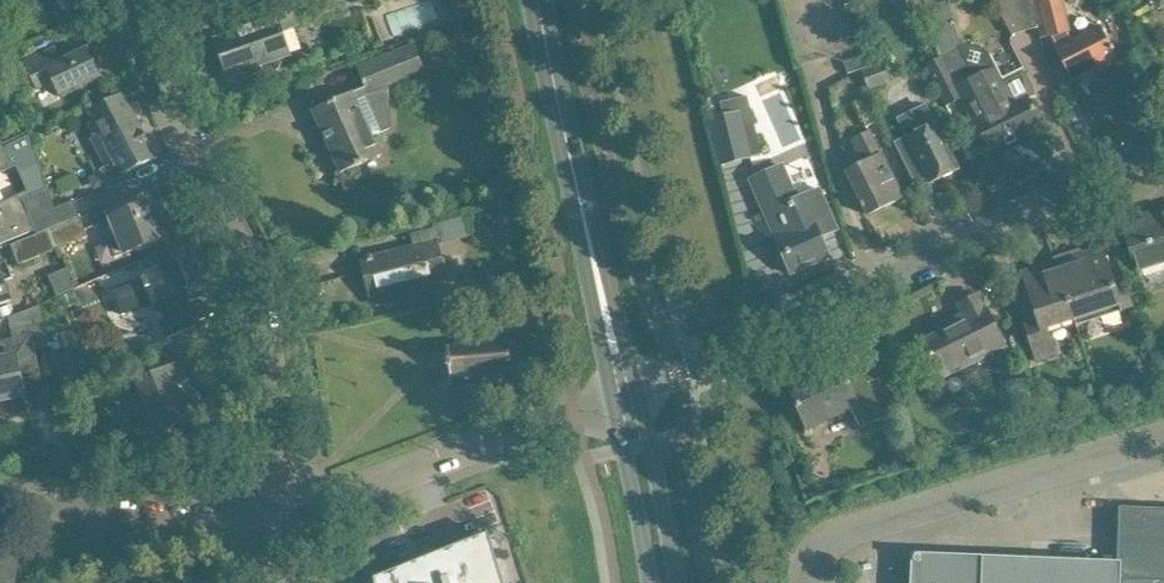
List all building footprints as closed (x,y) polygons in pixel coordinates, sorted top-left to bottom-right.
[(289,0),(281,0),(234,16),(240,32),(216,40),(229,77),(262,65),(264,70),(269,73),(279,69),(282,64),(280,59),(290,55),(282,32),(298,27),(289,0)] [(947,0),(925,0),(939,57),(924,65),(945,106),(960,99),(972,125),(975,123),(988,149),(1003,141),(1006,147),(1018,141),(1015,135),(1022,132),(1024,136),(1042,127),(1028,99),(1035,95),(1034,91),(1030,82),(1028,79),(1024,74),(1023,72),(1022,70),(1020,71),(1021,72),(999,82),(993,69),(993,70),(987,60),(970,67),(968,63),(966,58),(963,54),(960,48),(958,48),(959,46),(947,0)] [(999,7),(1001,15),(1005,24),(1013,35),(1037,28),(1030,0),(997,0),(999,7)] [(1037,28),(1041,38),(1049,36),(1051,36),(1057,48),(1056,49),(1072,81),(1116,59),(1097,22),(1070,36),(1067,32),(1071,31),(1062,0),(1030,0),(1037,28)] [(1158,10),(1163,7),(1163,0),(1153,0),(1158,10)] [(855,2),(845,5),(855,42),(865,39),(855,2)] [(390,128),(390,87),(425,72),(424,70),(433,66),(430,60),(421,64),(414,45),(356,66),(365,88),(314,111),(342,173),(382,155),(373,135),(390,128)] [(55,50),(25,64),(38,91),(54,84),(61,98),(102,78),(88,50),(61,63),(55,50)] [(847,74),(871,66),(867,53),(843,62),(847,74)] [(891,81),(885,62),(860,71),(867,89),(891,81)] [(123,94),(90,112),(101,133),(91,139),(106,168),(117,162),(124,176),(157,158),(123,94)] [(913,184),(925,178),(928,185),(960,170),(936,122),(928,106),(896,121),(905,139),(893,145),(913,184)] [(740,113),(709,121),(721,166),(751,158),(740,113)] [(844,172),(867,217),(904,198),(870,130),(850,139),(861,162),(844,172)] [(3,145),(0,146),(0,165),(36,148),(30,133),(3,145)] [(785,166),(752,180),(766,215),(772,213),(796,270),(789,273),(790,275),(831,258),(830,256),(825,258),(816,235),(835,227),(829,204),(823,191),(799,200),(785,166)] [(81,218),(75,205),(74,202),(57,209),(48,188),(23,199),(32,220),(30,221),(35,231),(34,231),(36,236),(46,231),(81,218)] [(30,221),(21,201),(0,210),(0,243),(1,245),(34,231),(35,231),(30,221)] [(121,216),(102,224),(108,240),(118,236),(125,253),(115,257),(116,259),(167,238),(153,203),(123,215),(123,214),(120,214),(121,216)] [(1124,231),(1141,282),(1143,282),(1139,271),(1163,263),(1163,211),(1148,216),(1150,223),(1124,231)] [(89,238),(86,232),(81,218),(46,231),(55,252),(89,238)] [(55,252),(46,231),(36,236),(12,246),(20,266),(55,252)] [(448,278),(442,255),(439,243),(362,262),(365,276),(368,276),(372,294),(370,294),(370,297),(448,278)] [(1080,250),(1055,259),(1058,269),(1057,270),(1074,321),(1076,328),(1078,328),(1075,321),(1119,306),(1122,314),(1123,313),(1122,311),(1134,307),(1124,276),(1112,280),(1101,248),(1082,255),(1080,250)] [(146,280),(114,293),(123,315),(153,303),(168,340),(170,339),(170,338),(194,328),(194,329),(196,328),(185,303),(180,305),(176,294),(188,289),(177,262),(175,263),(176,264),(145,277),(146,280)] [(21,297),(20,296),(11,300),(4,283),(14,279),(7,263),(0,266),(0,306),(21,297)] [(1036,312),(1023,317),(1037,361),(1055,355),(1051,341),(1047,343),(1043,331),(1074,321),(1057,270),(1046,274),(1043,267),(1023,274),(1036,312)] [(943,333),(924,343),(940,375),(970,360),(972,365),(1006,348),(980,296),(961,305),(966,316),(953,323),(955,328),(943,334),(943,333)] [(448,350),(451,376),(449,378),(450,379),(453,377),(471,375),(472,377),(473,376),(473,375),(491,374),(491,375),(492,375),(492,374),(510,372),(510,374),(512,374),(511,372),(521,362),(522,362),(524,360),(521,358),(521,351),(523,349),(521,347),(520,349),(509,342),(509,340),(507,340),(508,342),(490,344),(490,342),(488,342),(489,344),(470,346),(470,344),(468,344),(469,346),(450,348),(448,346),(446,348),(448,350)] [(884,420),(867,383),(888,374),(877,349),(840,364),(839,364),(826,369),(788,386),(790,391),(791,393),(807,430),(857,409),(865,426),(860,428),(860,430),(884,420)] [(33,354),(0,361),(0,402),(23,397),(27,415),(45,411),(33,354)] [(185,362),(124,388),(146,440),(207,415),(185,362)] [(1153,581),(1156,510),(1121,509),(1118,563),(1119,580),(1153,581)] [(1156,510),(1153,581),(1163,582),(1163,511),(1156,510)] [(374,579),(374,582),(504,582),(489,532),(432,555),(432,556),(374,579)] [(16,555),(0,554),(0,582),(13,582),(16,555)] [(1153,581),(1119,580),(1118,563),(913,555),(912,582),(1163,582),(1153,581)]
